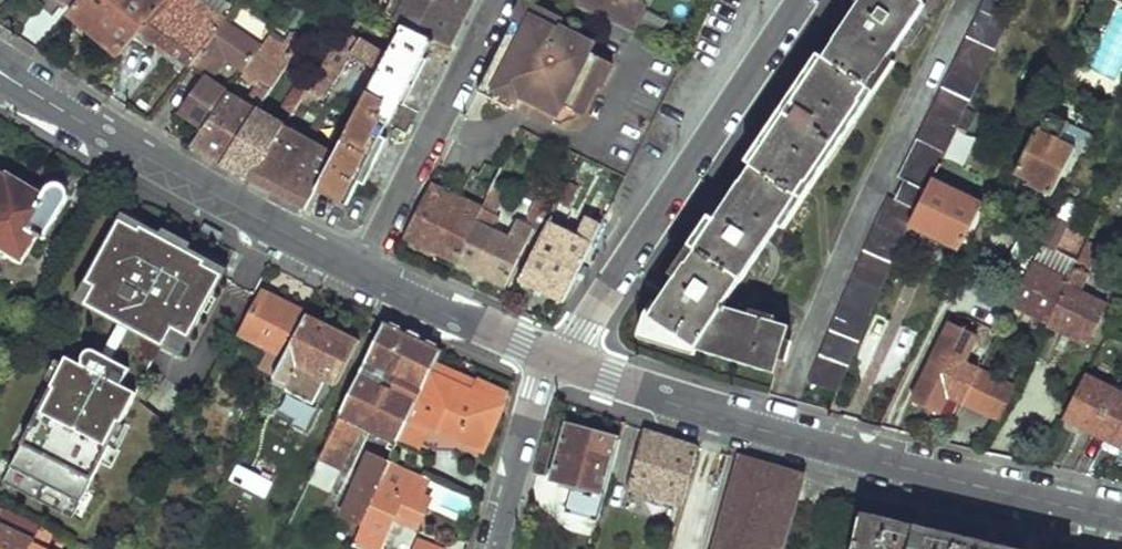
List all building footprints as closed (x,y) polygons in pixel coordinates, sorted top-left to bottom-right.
[(121,56),(141,32),(168,0),(82,0),(71,13),(121,56)] [(190,67),(225,23),(228,20),(200,0),(168,0),(141,32),(190,67)] [(385,16),(403,25),(435,40),(451,48),(476,0),(393,0),(385,16)] [(567,4),(634,34),(644,11),(642,1),(640,0),(569,0),(567,4)] [(649,317),(653,320),(649,335),(776,372),(789,325),(723,305),(927,5),(920,0),(863,0),(649,317)] [(901,179),(905,182),(926,191),(939,164),(957,129),(1010,24),(1004,20),(1012,4),(1001,0),(988,0),(901,179)] [(564,23),(524,2),(507,39),(477,95),(492,102),(513,112),(516,106),(556,126),(565,107),(583,117),(599,88),(602,89),(614,66),(558,37),(564,23)] [(206,131),(232,95),(213,81),(229,59),(247,72),(263,50),(225,23),(190,67),(205,78),(181,114),(206,131)] [(350,127),(336,155),(316,192),(349,206),(430,42),(433,44),(435,40),(403,25),(355,118),(350,127)] [(347,29),(302,102),(314,108),(320,98),(322,99),(360,38),(347,29)] [(284,48),(271,39),(263,50),(247,72),(261,82),(248,104),(232,95),(206,131),(194,148),(223,165),(258,110),(301,43),(292,36),(284,48)] [(258,110),(223,165),(252,182),(287,126),(258,110)] [(1046,111),(1015,173),(1017,175),(1012,185),(1024,191),(1021,196),(1045,209),(1052,194),(1054,195),(1077,149),(1089,155),(1098,137),(1068,122),(1046,111)] [(345,112),(340,121),(350,127),(355,118),(345,112)] [(287,126),(252,182),(307,210),(316,192),(336,155),(287,126)] [(957,129),(939,164),(952,170),(967,135),(957,129)] [(468,181),(491,192),(495,183),(503,169),(479,158),(468,181)] [(916,210),(910,223),(960,247),(979,204),(944,186),(952,170),(939,164),(926,191),(916,210)] [(68,200),(69,198),(68,195),(67,192),(65,190),(63,188),(58,186),(56,186),(53,186),(49,188),(44,199),(0,171),(0,249),(21,263),(37,239),(43,242),(68,200)] [(905,182),(897,200),(916,210),(926,191),(905,182)] [(433,183),(405,239),(455,262),(483,206),(433,183)] [(483,206),(455,262),(508,286),(529,242),(538,247),(549,223),(545,222),(554,203),(541,197),(528,226),(523,223),(518,223),(512,236),(494,227),(500,223),(504,213),(498,212),(508,189),(495,183),(491,192),(483,206)] [(578,188),(569,184),(559,203),(569,208),(578,188)] [(868,245),(811,383),(839,392),(910,223),(916,210),(897,200),(891,197),(868,245)] [(582,239),(549,223),(538,247),(520,283),(567,304),(615,206),(603,200),(593,220),(589,218),(581,233),(582,239)] [(186,359),(233,270),(194,249),(197,244),(168,229),(165,234),(125,213),(78,302),(121,324),(132,330),(186,359)] [(1057,218),(1045,242),(1047,243),(1058,249),(1070,224),(1057,218)] [(1072,278),(1049,325),(1087,343),(1106,302),(1083,291),(1090,274),(1084,271),(1096,245),(1090,242),(1081,260),(1072,278)] [(1081,260),(1058,249),(1047,243),(1038,262),(1072,278),(1081,260)] [(1036,261),(1013,307),(1049,325),(1072,278),(1038,262),(1036,261)] [(263,294),(243,334),(288,357),(309,316),(263,294)] [(309,316),(288,357),(275,383),(288,390),(301,366),(339,385),(361,341),(309,316)] [(386,322),(309,482),(328,491),(363,422),(399,440),(400,438),(410,418),(431,373),(436,363),(443,349),(415,336),(386,322)] [(950,396),(966,403),(982,371),(966,363),(979,335),(968,330),(951,322),(914,401),(941,414),(950,396)] [(132,330),(121,324),(104,354),(116,360),(132,330)] [(125,387),(134,370),(116,360),(104,354),(99,351),(95,350),(90,351),(87,353),(85,356),(84,360),(85,364),(87,367),(70,358),(3,482),(74,520),(141,395),(125,387)] [(436,363),(431,373),(470,390),(475,379),(436,363)] [(982,371),(966,403),(985,412),(1000,379),(982,371)] [(470,390),(431,373),(410,418),(431,427),(481,449),(507,393),(475,379),(470,390)] [(1086,375),(1065,417),(1093,431),(1115,390),(1086,375)] [(1017,387),(1000,379),(985,412),(1002,420),(1017,387)] [(1093,431),(1121,445),(1121,393),(1115,390),(1093,431)] [(421,448),(431,427),(410,418),(400,438),(421,448)] [(566,426),(552,480),(586,489),(606,494),(620,440),(566,426)] [(644,428),(629,491),(682,505),(699,445),(644,428)] [(371,452),(346,502),(361,510),(359,515),(353,514),(341,539),(354,545),(390,461),(371,452)] [(715,548),(782,548),(804,477),(741,458),(715,548)] [(354,545),(353,547),(358,548),(381,548),(393,520),(397,512),(402,514),(398,522),(417,530),(427,508),(416,503),(427,477),(390,461),(354,545)] [(600,515),(606,494),(586,489),(581,510),(600,515)] [(402,514),(397,512),(393,520),(398,522),(402,514)] [(862,518),(854,548),(999,548),(862,518)] [(31,547),(33,544),(0,528),(0,548),(30,548),(31,547)] [(414,548),(447,548),(418,538),(414,548)]
